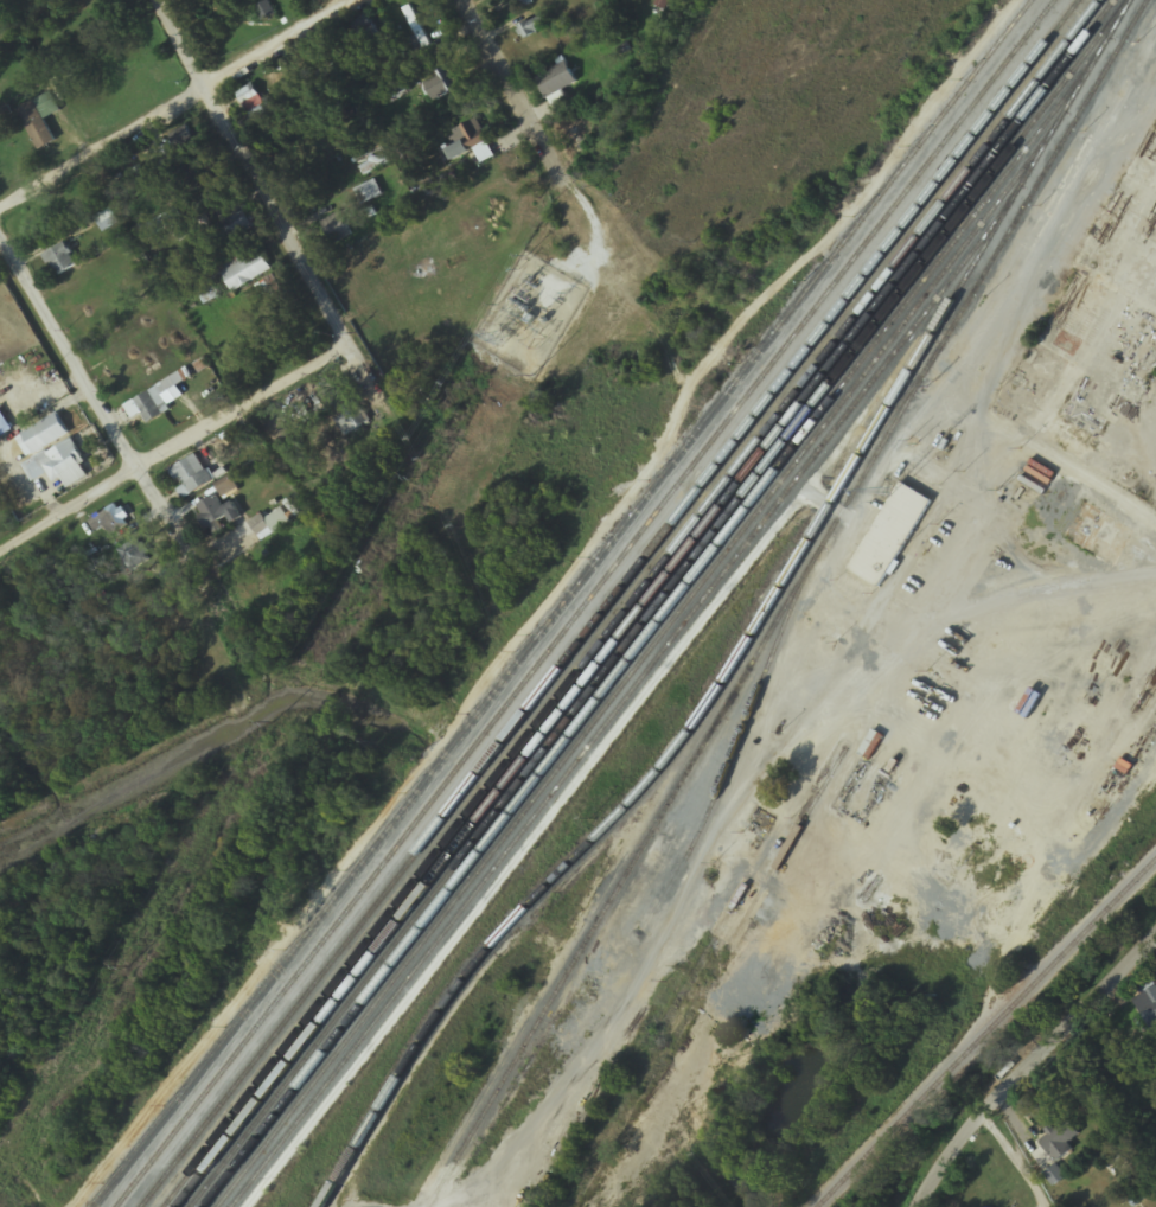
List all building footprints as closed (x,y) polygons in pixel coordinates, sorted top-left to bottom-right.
[(550,28),(544,17),(518,30),(524,41),(550,28)] [(362,45),(378,38),(372,24),(356,31),(362,45)] [(549,98),(578,84),(567,63),(538,78),(549,98)] [(422,85),(436,103),(458,86),(444,68),(422,85)] [(261,103),(256,90),(240,96),(250,120),(274,110),(270,100),(261,103)] [(61,112),(51,93),(18,111),(39,151),(56,142),(45,121),(61,112)] [(446,145),(454,162),(474,153),(480,165),(495,158),(478,119),(455,130),(459,139),(446,145)] [(365,175),(389,165),(383,150),(359,160),(365,175)] [(383,196),(376,181),(355,191),(362,207),(383,196)] [(119,224),(111,210),(96,219),(104,233),(119,224)] [(334,246),(353,235),(340,213),(321,224),(334,246)] [(227,243),(254,231),(250,220),(223,232),(227,243)] [(43,257),(58,279),(78,265),(64,244),(43,257)] [(272,272),(261,252),(222,273),(233,294),(272,272)] [(367,422),(356,407),(336,422),(347,437),(367,422)] [(12,431),(0,412),(0,439),(12,431)] [(39,434),(29,440),(37,454),(68,435),(56,416),(36,429),(39,434)] [(91,478),(73,441),(25,466),(33,482),(48,475),(54,485),(63,480),(68,490),(91,478)] [(185,501),(215,481),(197,454),(171,472),(182,488),(178,490),(185,501)] [(881,590),(931,500),(899,483),(850,572),(881,590)] [(209,530),(227,519),(230,524),(241,517),(232,503),(223,509),(216,496),(196,508),(209,530)] [(98,535),(107,530),(112,538),(132,526),(119,504),(90,522),(98,535)] [(279,508),(250,524),(262,544),(291,527),(279,508)] [(117,548),(132,573),(152,561),(137,536),(117,548)] [(884,739),(875,733),(859,755),(868,762),(884,739)] [(1141,994),(1141,1029),(1155,1029),(1155,994),(1141,994)] [(1068,1144),(1080,1136),(1068,1120),(1040,1140),(1057,1164),(1074,1152),(1068,1144)] [(1125,1174),(1135,1161),(1123,1152),(1113,1165),(1125,1174)]
